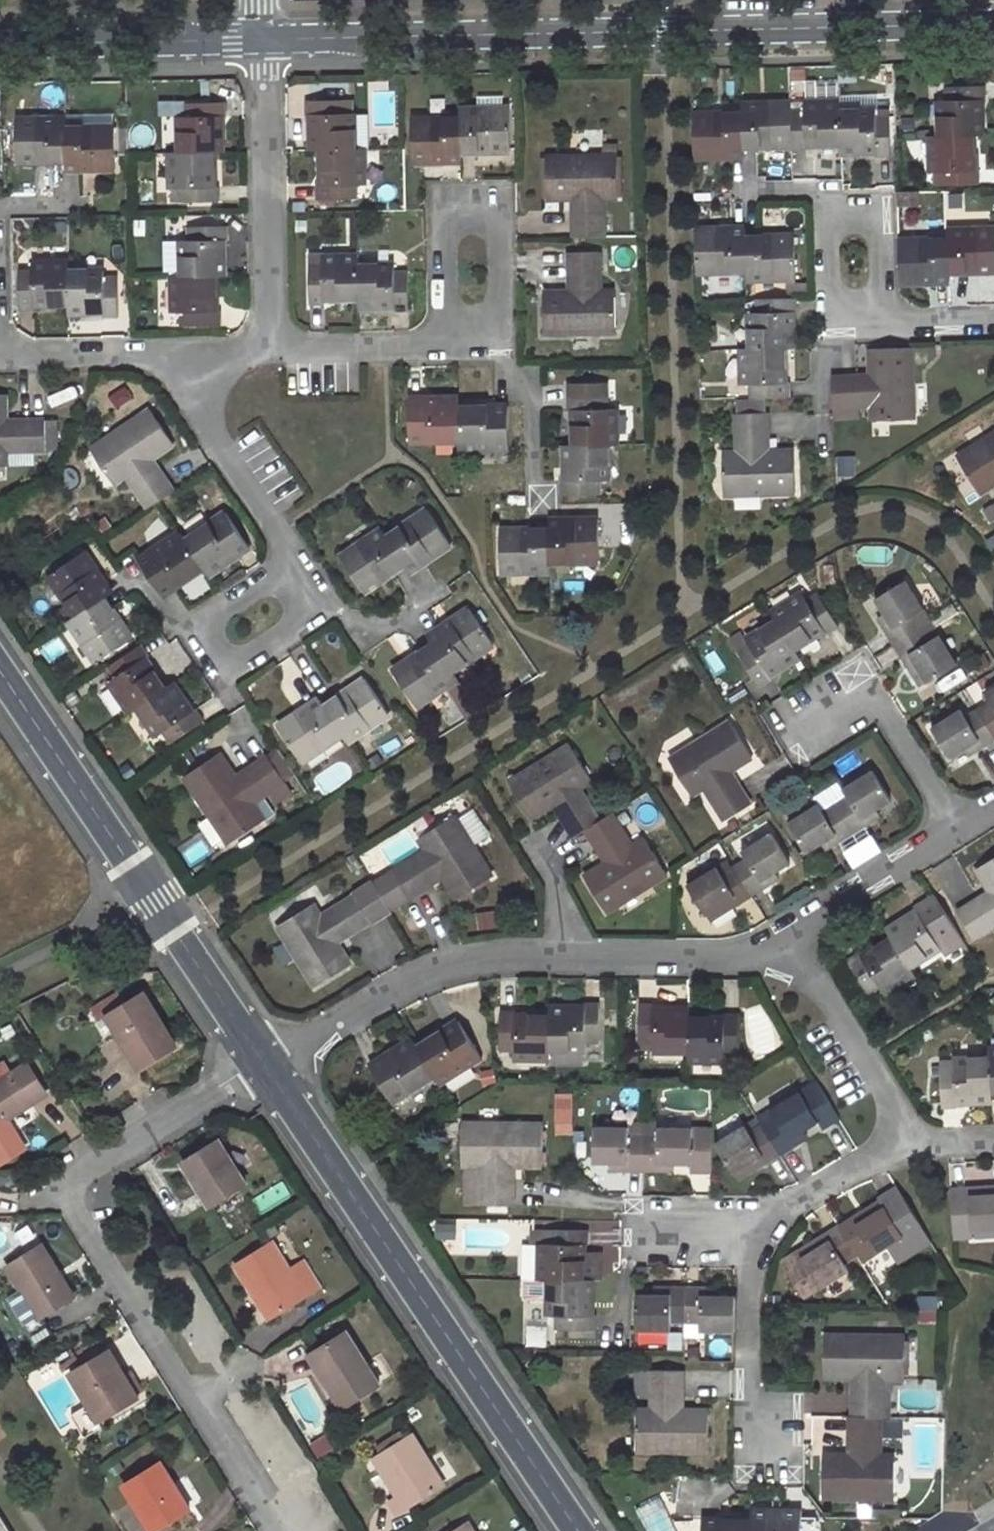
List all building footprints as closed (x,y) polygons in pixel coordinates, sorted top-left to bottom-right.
[(985,85),(944,86),(944,99),(938,100),(939,135),(972,135),(981,134),(980,99),(985,99),(985,85)] [(345,101),(305,101),(305,115),(312,115),(312,149),(321,149),(353,148),(353,114),(345,113),(345,101)] [(840,102),(803,103),(803,111),(791,111),(792,145),(792,150),(805,150),(805,144),(841,143),(840,112),(840,102)] [(226,103),(187,104),(187,116),(180,116),(180,152),(213,151),(222,151),(221,117),(226,117),(226,103)] [(791,103),(741,104),(741,114),(742,145),(792,145),(791,111),(791,103)] [(510,151),(509,109),(460,110),(460,120),(460,151),(510,151)] [(889,156),(889,117),(875,117),(875,111),(840,112),(841,143),(841,152),(876,151),(876,156),(889,156)] [(741,114),(692,115),(694,157),(742,155),(742,145),(741,114)] [(67,119),(17,119),(17,162),(67,161),(67,128),(67,119)] [(460,120),(412,120),(412,161),(461,161),(460,151),(460,120)] [(116,170),(115,127),(67,128),(67,161),(68,171),(116,170)] [(938,172),(938,185),(978,184),(978,171),(973,171),(972,135),(939,135),(930,136),(930,172),(938,172)] [(317,186),(317,200),(356,199),(356,185),(362,185),(362,148),(353,148),(321,149),(322,186),(317,186)] [(172,188),(179,188),(179,202),(220,201),(219,187),(215,187),(213,151),(180,152),(171,152),(172,188)] [(617,156),(545,157),(546,199),(573,199),(574,238),(604,237),(604,198),(618,198),(617,156)] [(173,276),(216,275),(225,275),(224,240),(229,240),(229,225),(188,226),(188,240),(168,241),(168,271),(173,271),(173,276)] [(745,228),(696,230),(697,273),(746,271),(745,238),(745,228)] [(947,230),(947,239),(948,273),(993,271),(993,229),(947,230)] [(794,279),(793,237),(745,238),(746,271),(747,281),(794,279)] [(947,239),(898,240),(899,282),(949,281),(948,273),(947,239)] [(599,252),(570,253),(570,292),(544,292),(544,334),(615,333),(614,291),(600,292),(599,252)] [(322,265),(309,265),(310,305),(323,304),(323,300),(358,298),(357,266),(357,256),(322,257),(322,265)] [(69,263),(32,263),(32,270),(19,270),(20,311),(34,310),(34,305),(70,304),(69,272),(69,263)] [(394,272),(394,265),(357,266),(358,298),(358,308),(393,307),(393,312),(408,312),(408,271),(394,272)] [(117,277),(104,278),(104,271),(69,272),(70,304),(70,314),(104,312),(104,317),(118,317),(117,277)] [(181,312),(182,326),(222,325),(222,311),(217,311),(216,275),(173,276),(174,312),(181,312)] [(796,298),(756,299),(757,312),(751,312),(751,349),(781,348),(791,348),(790,311),(797,311),(796,298)] [(751,349),(741,350),(742,385),(749,385),(750,397),(790,396),(789,383),(783,383),(781,348),(751,349)] [(911,348),(869,349),(869,376),(857,376),(832,377),(832,408),(870,407),(871,421),(913,419),(911,348)] [(9,464),(8,450),(46,449),(45,415),(10,416),(9,392),(0,393),(0,464),(9,464)] [(607,396),(568,396),(568,411),(573,411),(574,446),(607,445),(616,445),(615,409),(607,409),(607,396)] [(458,398),(409,399),(409,441),(459,441),(458,407),(458,398)] [(507,406),(458,407),(459,441),(459,449),(508,448),(507,406)] [(150,408),(90,449),(113,484),(126,476),(148,508),(172,491),(151,459),(173,443),(150,408)] [(766,413),(737,414),(737,453),(723,453),(724,494),(795,492),(794,452),(767,452),(766,413)] [(956,457),(978,493),(993,483),(993,433),(956,457)] [(574,446),(565,446),(565,481),(561,482),(561,496),(600,495),(600,481),(606,481),(607,445),(574,446)] [(451,544),(426,509),(386,536),(404,564),(409,571),(451,544)] [(249,547),(226,512),(185,540),(202,566),(208,574),(249,547)] [(599,562),(598,519),(549,520),(549,529),(550,562),(599,562)] [(549,529),(500,529),(500,572),(550,571),(550,562),(549,529)] [(382,530),(340,558),(362,592),(404,564),(386,536),(382,530)] [(180,532),(138,560),(161,594),(202,566),(185,540),(180,532)] [(83,551),(49,574),(76,616),(103,598),(110,593),(83,551)] [(906,579),(875,598),(886,615),(889,621),(882,625),(894,645),(924,626),(916,614),(924,609),(906,579)] [(838,626),(817,593),(806,600),(802,594),(773,613),(777,619),(795,649),(825,630),(827,633),(838,626)] [(68,621),(96,661),(130,638),(103,598),(76,616),(68,621)] [(493,644),(470,608),(428,635),(433,643),(452,671),(493,644)] [(932,622),(924,609),(916,614),(924,626),(932,622)] [(878,619),(882,625),(889,621),(886,615),(878,619)] [(738,652),(760,687),(771,679),(768,675),(799,656),(795,649),(777,619),(746,639),(749,644),(738,652)] [(931,638),(939,633),(932,622),(924,626),(931,638)] [(914,660),(927,682),(958,663),(939,633),(931,638),(924,626),(894,645),(906,665),(914,660)] [(730,639),(738,652),(749,644),(746,639),(741,632),(730,639)] [(433,643),(392,670),(415,706),(457,679),(452,671),(433,643)] [(107,666),(115,678),(109,682),(129,712),(137,706),(164,688),(144,658),(147,655),(139,644),(107,666)] [(920,687),(927,682),(914,660),(906,665),(920,687)] [(388,715),(365,680),(324,707),(342,734),(347,742),(388,715)] [(137,706),(157,735),(162,732),(169,743),(203,720),(195,709),(191,712),(171,684),(164,688),(137,706)] [(985,693),(990,702),(978,709),(993,735),(993,687),(985,693)] [(320,699),(279,726),(301,761),(342,734),(324,707),(320,699)] [(930,726),(950,758),(966,747),(973,743),(977,751),(993,741),(993,735),(978,709),(965,717),(960,709),(930,726)] [(731,721),(669,759),(691,796),(704,788),(724,821),(750,805),(730,771),(752,758),(731,721)] [(971,755),(977,751),(973,743),(966,747),(971,755)] [(570,744),(509,782),(530,817),(552,803),(573,837),(586,829),(598,822),(577,788),(591,779),(570,744)] [(219,752),(184,776),(229,843),(263,820),(253,803),(284,782),(267,757),(235,778),(219,752)] [(890,800),(871,770),(843,787),(847,795),(835,803),(853,833),(874,821),(869,813),(875,810),(890,800)] [(818,803),(789,821),(808,852),(824,842),(829,839),(833,846),(853,833),(835,803),(823,811),(818,803)] [(869,813),(874,821),(879,817),(875,810),(869,813)] [(584,875),(606,912),(667,875),(648,842),(645,838),(632,846),(612,813),(598,822),(586,829),(605,862),(584,875)] [(426,852),(394,872),(410,898),(442,878),(455,900),(491,877),(454,816),(418,838),(426,852)] [(790,863),(770,833),(741,850),(746,858),(734,865),(753,896),(772,883),(768,876),(773,873),(790,863)] [(828,849),(833,846),(829,839),(824,842),(828,849)] [(979,868),(993,890),(959,912),(974,937),(993,925),(993,859),(979,868)] [(734,865),(721,873),(716,866),(687,883),(706,914),(728,902),(732,908),(753,896),(734,865)] [(394,872),(374,884),(389,909),(410,898),(394,872)] [(768,876),(772,883),(778,879),(773,873),(768,876)] [(374,884),(354,896),(369,921),(389,909),(374,884)] [(936,893),(916,906),(919,911),(888,930),(893,937),(911,966),(942,947),(945,953),(965,941),(936,893)] [(313,904),(277,926),(314,986),(350,965),(335,942),(369,921),(354,896),(321,916),(313,904)] [(728,902),(706,914),(711,921),(732,908),(728,902)] [(861,952),(850,960),(870,994),(882,987),(886,992),(915,974),(911,966),(893,937),(864,955),(861,952)] [(882,987),(870,994),(876,1002),(888,995),(886,992),(882,987)] [(144,993),(108,1015),(140,1068),(176,1046),(144,993)] [(551,1015),(550,1059),(586,1060),(586,1042),(599,1043),(600,1002),(586,1002),(586,1008),(551,1007),(551,1015)] [(654,1003),(640,1003),(640,1043),(654,1043),(654,1050),(690,1051),(690,1019),(690,1009),(654,1008),(654,1003)] [(515,1010),(502,1010),(502,1050),(515,1051),(515,1058),(550,1059),(551,1015),(515,1016),(515,1010)] [(738,1064),(739,1012),(726,1012),(726,1020),(690,1019),(690,1051),(689,1060),(725,1060),(725,1064),(738,1064)] [(480,1056),(459,1021),(418,1046),(436,1073),(440,1080),(480,1056)] [(413,1040),(371,1066),(392,1100),(436,1073),(418,1046),(413,1040)] [(941,1066),(944,1106),(957,1105),(957,1100),(993,1098),(993,1090),(991,1057),(955,1058),(955,1065),(941,1066)] [(0,1084),(0,1124),(46,1094),(28,1066),(0,1084)] [(841,1117),(818,1080),(769,1109),(774,1117),(763,1124),(782,1153),(801,1141),(797,1135),(804,1131),(820,1122),(824,1128),(841,1117)] [(544,1124),(464,1123),(463,1165),(466,1165),(465,1204),(513,1205),(514,1165),(543,1165),(544,1124)] [(645,1124),(630,1123),(630,1127),(630,1135),(645,1136),(645,1124)] [(659,1124),(645,1124),(645,1136),(659,1136),(659,1126),(659,1124)] [(746,1124),(716,1142),(735,1173),(752,1163),(758,1159),(762,1166),(782,1153),(763,1124),(751,1132),(746,1124)] [(630,1127),(596,1126),(594,1163),(613,1163),(621,1164),(620,1170),(644,1170),(645,1136),(630,1135),(630,1127)] [(714,1128),(694,1127),(659,1126),(659,1136),(645,1136),(644,1170),(668,1171),(668,1163),(675,1164),(693,1164),(693,1172),(713,1172),(714,1128)] [(797,1135),(801,1141),(807,1137),(804,1131),(797,1135)] [(219,1141),(183,1163),(196,1184),(200,1182),(213,1205),(246,1184),(219,1141)] [(756,1169),(762,1166),(758,1159),(752,1163),(756,1169)] [(951,1187),(954,1239),(973,1239),(972,1230),(993,1228),(993,1184),(951,1187)] [(900,1188),(881,1199),(886,1206),(873,1215),(869,1209),(841,1226),(859,1254),(872,1247),(875,1253),(922,1225),(900,1188)] [(801,1255),(786,1265),(805,1296),(850,1268),(846,1262),(859,1254),(841,1226),(821,1238),(826,1246),(804,1259),(801,1255)] [(588,1230),(533,1230),(533,1243),(524,1243),(524,1277),(550,1278),(583,1278),(583,1243),(588,1243),(588,1230)] [(799,1252),(801,1255),(804,1259),(826,1246),(821,1238),(799,1252)] [(274,1241),(236,1265),(269,1321),(320,1289),(304,1261),(291,1269),(274,1241)] [(583,1243),(583,1278),(592,1278),(605,1279),(605,1243),(588,1243),(583,1243)] [(43,1246),(7,1267),(39,1320),(74,1298),(43,1246)] [(557,1315),(557,1328),(597,1329),(597,1316),(591,1316),(592,1278),(583,1278),(550,1278),(549,1315),(557,1315)] [(637,1294),(636,1330),(671,1330),(671,1322),(686,1322),(687,1287),(665,1286),(665,1295),(656,1295),(637,1294)] [(665,1295),(665,1286),(657,1286),(656,1295),(665,1295)] [(686,1322),(700,1323),(700,1330),(736,1331),(736,1296),(718,1296),(711,1295),(711,1287),(687,1287),(686,1322)] [(347,1331),(312,1353),(327,1377),(323,1379),(342,1410),(381,1387),(347,1331)] [(905,1336),(825,1334),(824,1377),(854,1377),(854,1416),(881,1416),(883,1416),(884,1377),(905,1378),(905,1336)] [(109,1349),(70,1373),(100,1423),(140,1398),(109,1349)] [(684,1370),(653,1369),(652,1409),(638,1408),(637,1450),(708,1452),(708,1410),(683,1408),(684,1370)] [(850,1455),(824,1454),(823,1497),(895,1498),(896,1456),(880,1456),(881,1416),(854,1416),(850,1416),(850,1455)] [(887,1435),(908,1435),(908,1421),(887,1421),(887,1435)] [(331,1434),(314,1444),(322,1457),(339,1447),(331,1434)] [(412,1435),(376,1458),(399,1496),(390,1501),(398,1514),(444,1486),(412,1435)] [(124,1486),(152,1530),(157,1530),(192,1510),(163,1462),(124,1486)] [(801,1512),(752,1511),(752,1520),(752,1530),(800,1530),(801,1512)] [(0,1514),(0,1530),(11,1530),(0,1514)] [(703,1519),(703,1530),(752,1530),(752,1520),(703,1519)]
